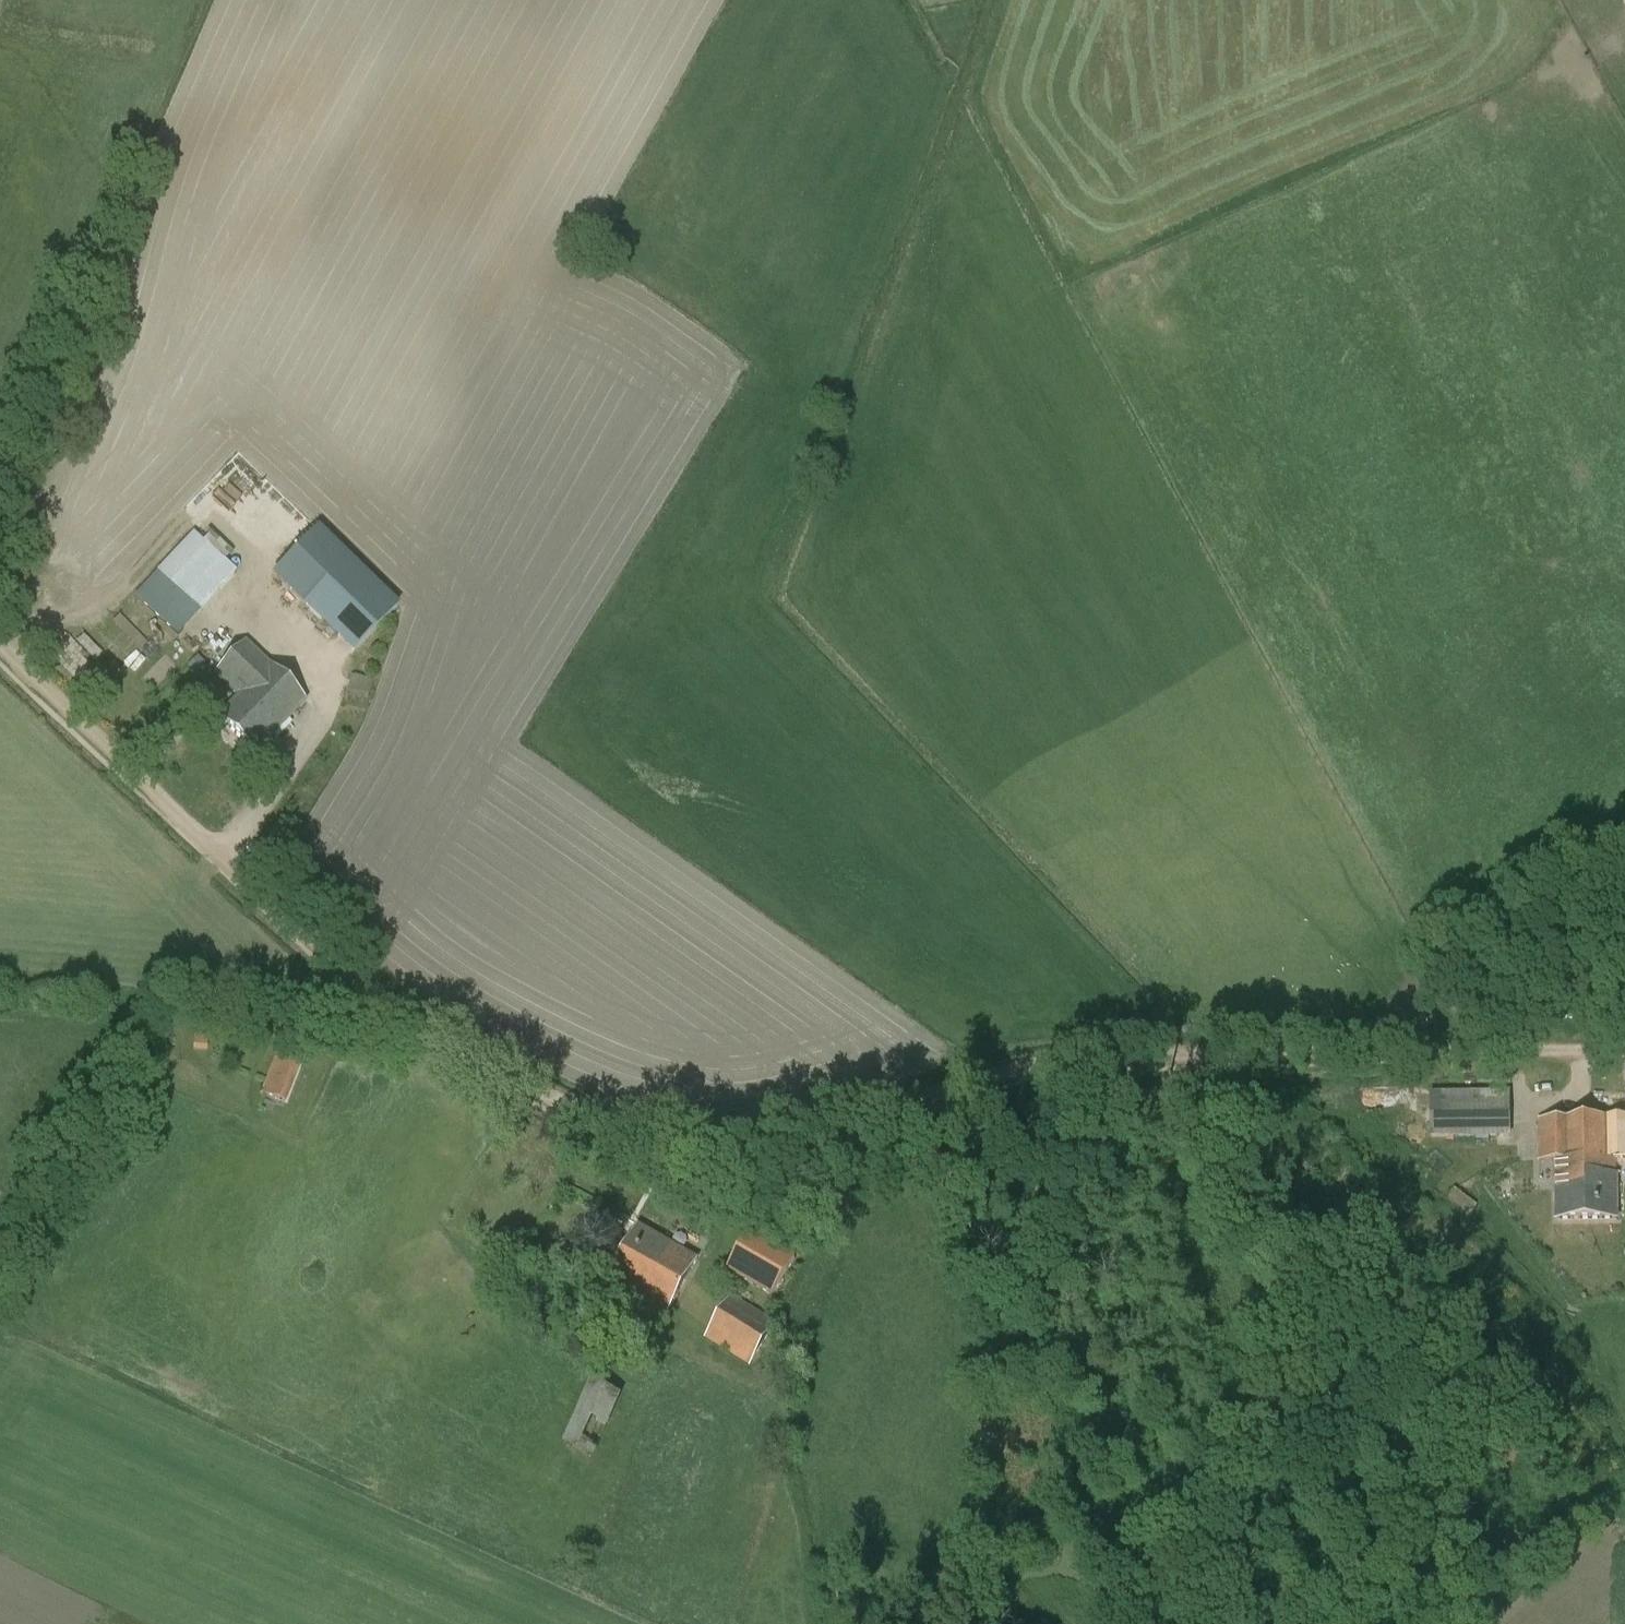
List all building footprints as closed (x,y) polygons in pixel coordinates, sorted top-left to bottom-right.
[(135,599),(179,639),(202,610),(236,574),(197,538),(193,534),(135,599)] [(351,559),(304,608),(353,655),(400,606),(351,559)] [(219,718),(254,753),(305,703),(245,643),(215,673),(240,698),(219,718)] [(122,651),(149,675),(156,668),(129,644),(122,651)] [(263,1093),(287,1103),(303,1059),(279,1050),(263,1093)] [(1431,1094),(1432,1137),(1509,1136),(1509,1093),(1431,1094)] [(1540,1121),(1540,1160),(1557,1160),(1557,1220),(1614,1219),(1614,1160),(1624,1160),(1624,1121),(1540,1121)] [(1467,1214),(1474,1203),(1451,1189),(1444,1201),(1467,1214)] [(639,1228),(611,1278),(629,1288),(627,1293),(667,1315),(697,1261),(639,1228)] [(796,1259),(751,1234),(727,1271),(773,1299),(796,1259)] [(704,1337),(750,1367),(777,1325),(732,1295),(704,1337)] [(623,1396),(591,1382),(563,1445),(594,1459),(623,1396)]
